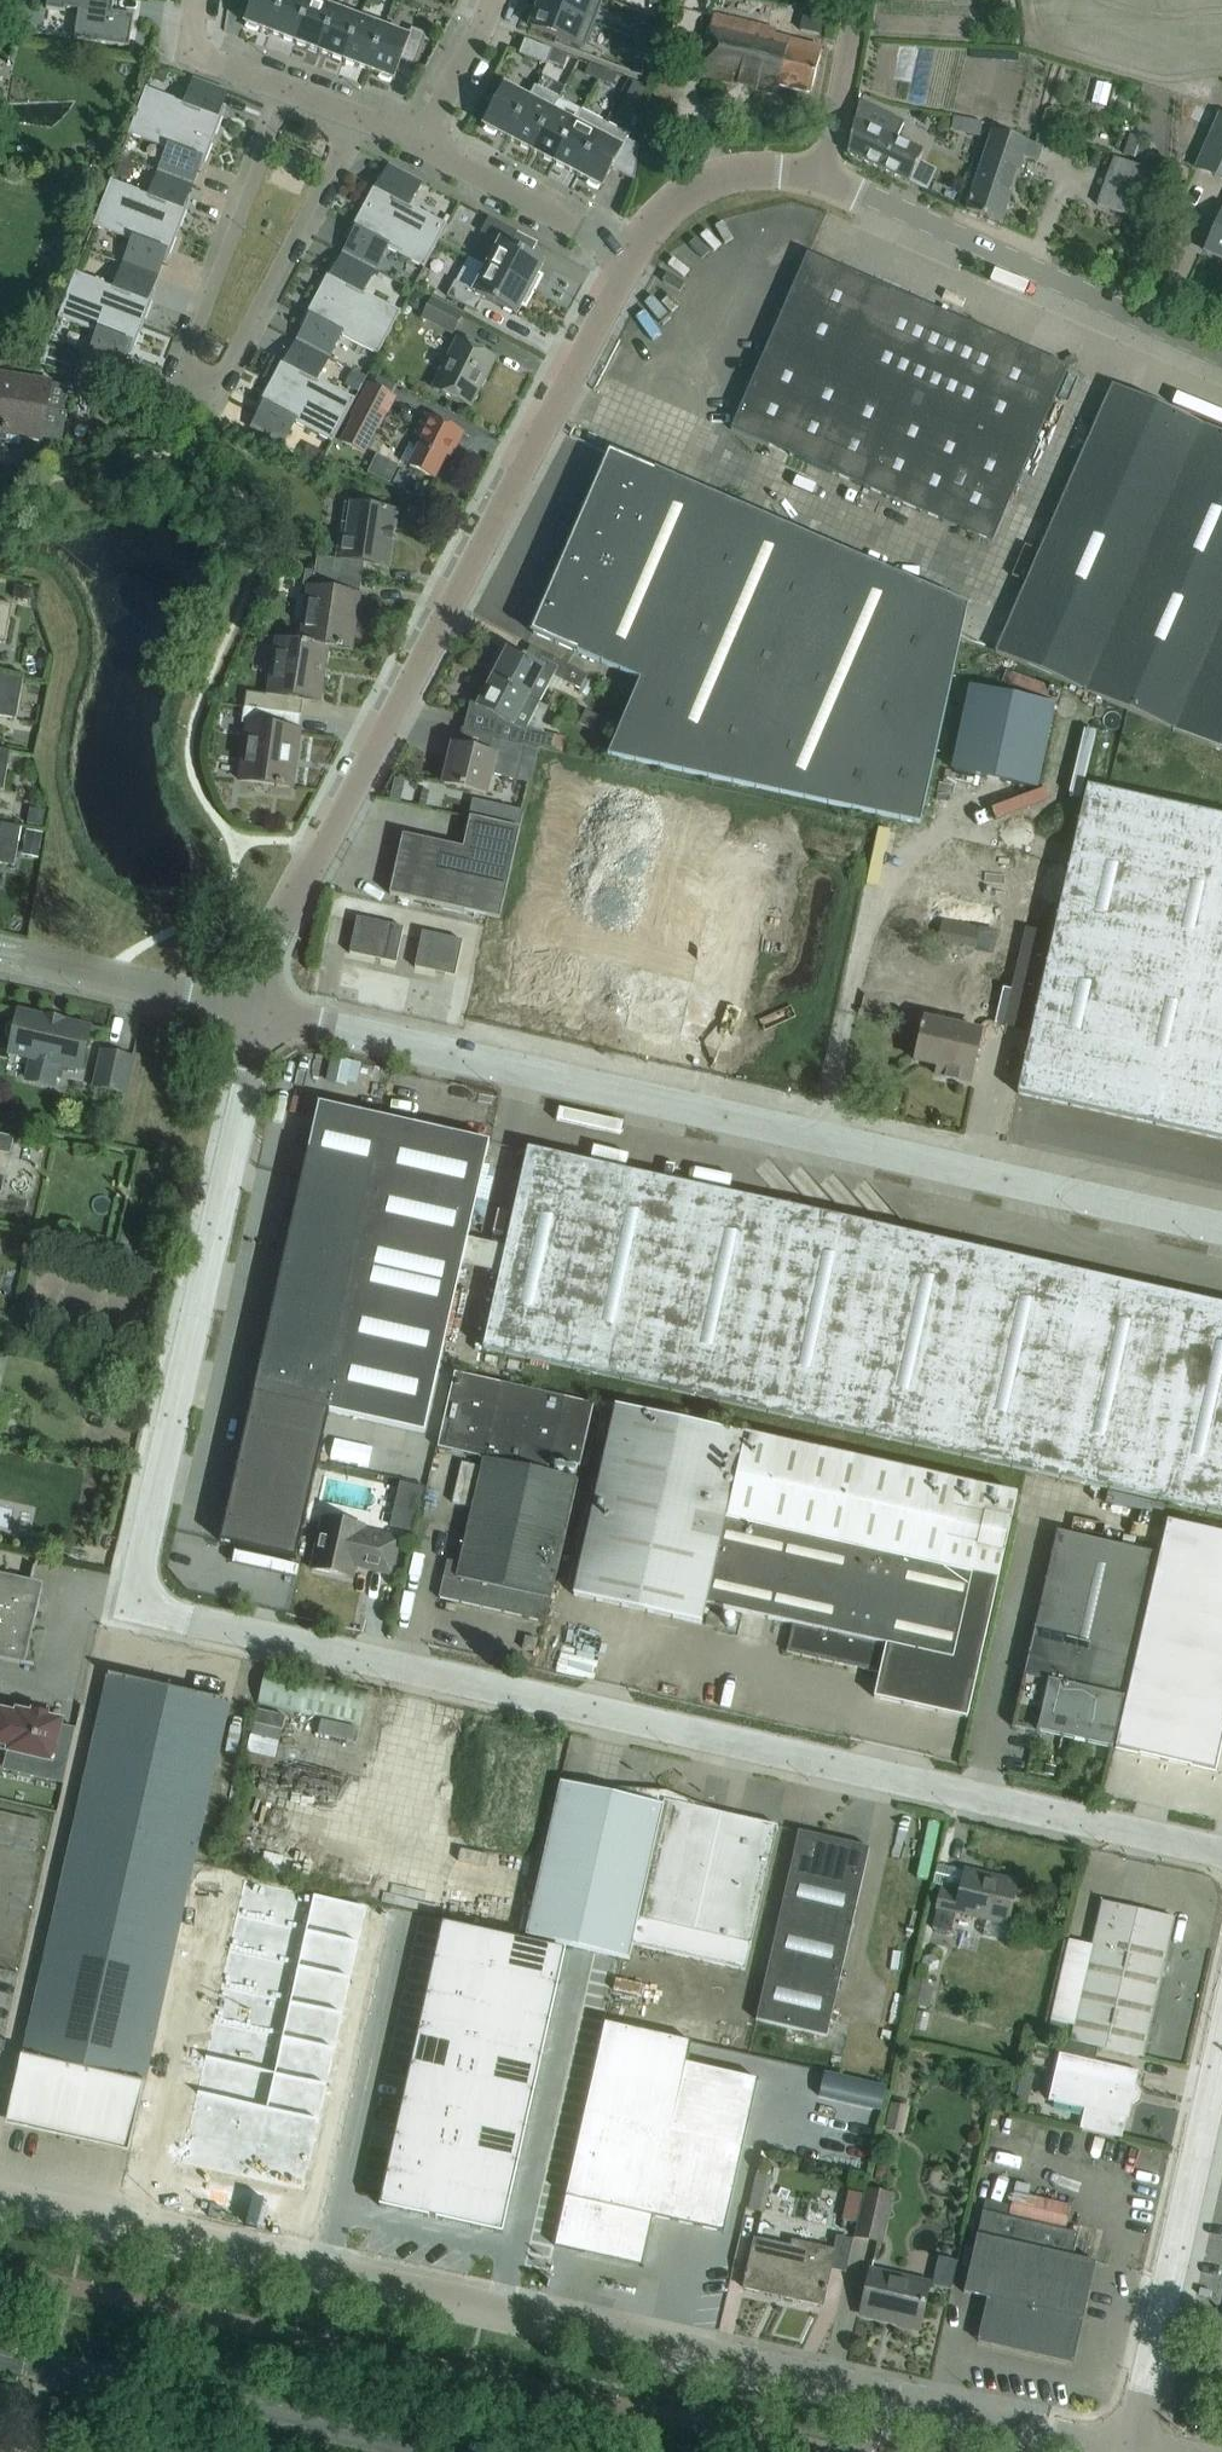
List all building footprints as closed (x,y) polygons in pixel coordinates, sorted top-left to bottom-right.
[(46,9),(64,12),(65,8),(78,10),(74,39),(129,47),(134,15),(112,12),(114,0),(47,0),(46,9)] [(253,3),(245,24),(247,25),(245,28),(257,32),(258,29),(270,33),(283,0),(244,0),(253,3)] [(270,33),(294,43),(310,1),(309,0),(283,0),(270,33)] [(540,3),(594,24),(603,0),(541,0),(540,3)] [(310,1),(294,43),(319,52),(335,10),(310,1)] [(540,3),(531,28),(584,49),(594,24),(540,3)] [(335,10),(319,52),(343,61),(359,19),(335,10)] [(811,93),(821,48),(774,36),(775,31),(713,16),(700,74),(723,81),(741,83),(744,72),(757,75),(754,86),(776,92),(778,85),(811,93)] [(359,19),(343,61),(368,71),(384,29),(359,19)] [(10,26),(7,40),(17,42),(19,27),(10,26)] [(639,26),(637,40),(646,41),(648,27),(639,26)] [(384,29),(368,71),(380,75),(378,79),(390,83),(391,79),(393,80),(401,60),(414,65),(426,34),(411,29),(408,38),(384,29)] [(524,40),(519,54),(546,65),(552,50),(524,40)] [(637,40),(635,54),(644,56),(646,41),(637,40)] [(553,51),(549,62),(562,67),(566,56),(553,51)] [(598,79),(602,69),(589,64),(585,74),(598,79)] [(602,69),(598,79),(613,85),(617,75),(602,69)] [(146,88),(137,111),(214,141),(222,118),(217,116),(227,92),(195,79),(185,103),(146,88)] [(504,86),(483,126),(485,127),(484,130),(494,136),(496,133),(507,139),(528,99),(504,86)] [(528,99),(507,139),(531,151),(551,111),(552,111),(559,99),(534,86),(528,99)] [(551,111),(531,151),(554,163),(575,123),(574,123),(581,110),(559,99),(552,111),(551,111)] [(854,120),(847,153),(909,182),(919,160),(923,152),(895,140),(903,123),(859,101),(855,120),(854,120)] [(1217,113),(1216,116),(1197,108),(1182,142),(1203,151),(1195,169),(1221,181),(1221,115),(1217,113)] [(137,111),(129,134),(167,148),(158,172),(191,185),(200,161),(205,163),(214,141),(137,111)] [(577,175),(604,123),(581,111),(574,125),(553,164),(576,177),(577,175)] [(964,135),(978,137),(981,123),(967,121),(964,135)] [(604,123),(577,175),(588,181),(587,185),(597,190),(599,187),(601,188),(611,169),(634,181),(639,146),(626,139),(628,135),(604,123)] [(1042,148),(990,130),(965,210),(1000,225),(1009,203),(1023,158),(1037,163),(1042,148)] [(1167,178),(1114,159),(1098,204),(1150,223),(1167,178)] [(373,187),(362,208),(435,246),(446,225),(409,205),(421,182),(390,166),(378,189),(373,187)] [(111,180),(102,204),(179,233),(187,210),(182,208),(191,185),(158,172),(149,195),(111,180)] [(102,204),(94,226),(132,240),(123,264),(156,277),(165,253),(170,255),(179,233),(102,204)] [(355,232),(344,254),(377,271),(388,249),(424,268),(435,246),(362,208),(351,229),(355,232)] [(1215,229),(1205,251),(1221,259),(1221,213),(1215,229)] [(487,267),(534,292),(543,277),(539,275),(544,264),(511,248),(519,233),(489,218),(481,232),(500,244),(487,267)] [(327,274),(316,295),(390,334),(401,312),(365,293),(377,271),(344,254),(332,276),(327,274)] [(1067,368),(847,272),(807,255),(731,430),(991,543),(1067,368)] [(76,272),(67,296),(144,325),(152,302),(147,301),(156,277),(123,264),(114,287),(76,272)] [(455,282),(447,297),(476,312),(483,298),(516,315),(521,305),(525,307),(533,292),(486,267),(473,292),(455,282)] [(309,319),(298,341),(330,359),(342,336),(378,355),(390,334),(316,295),(305,316),(309,319)] [(67,296),(58,318),(99,333),(90,358),(121,370),(130,346),(135,347),(144,325),(67,296)] [(432,297),(420,319),(453,336),(464,314),(432,297)] [(457,340),(433,389),(463,404),(478,375),(484,378),(494,359),(473,348),(475,345),(474,341),(468,338),(464,339),(462,343),(457,340)] [(281,361),(270,382),(344,421),(355,399),(319,380),(330,359),(298,341),(286,364),(281,361)] [(47,347),(40,366),(81,381),(88,363),(47,347)] [(3,429),(2,431),(7,431),(8,429),(40,435),(39,440),(41,440),(41,436),(55,439),(62,430),(66,409),(46,406),(50,382),(0,374),(0,428),(3,429)] [(263,406),(251,429),(281,445),(293,422),(332,443),(344,421),(270,382),(259,404),(263,406)] [(378,429),(395,397),(369,384),(352,416),(354,417),(341,442),(363,453),(376,428),(378,429)] [(1084,692),(1201,426),(1112,387),(995,653),(1084,692)] [(425,435),(409,466),(434,479),(451,444),(447,442),(454,429),(425,415),(417,431),(425,435)] [(1221,615),(1221,435),(1201,426),(1084,692),(1171,730),(1221,615)] [(966,607),(631,463),(609,453),(531,633),(643,681),(611,756),(921,822),(966,607)] [(398,467),(376,456),(366,475),(389,485),(398,467)] [(392,484),(405,490),(411,476),(398,470),(392,484)] [(314,572),(361,578),(363,564),(388,567),(397,510),(351,504),(346,538),(340,537),(337,559),(316,556),(314,572)] [(361,578),(314,572),(305,570),(302,586),(308,587),(305,609),(311,610),(306,643),(327,647),(351,651),(360,594),(359,594),(361,578)] [(5,643),(12,604),(0,602),(0,642),(5,643)] [(1171,730),(1221,752),(1221,615),(1171,730)] [(327,647),(306,643),(282,640),(277,673),(271,672),(268,695),(246,692),(244,708),(300,714),(302,700),(319,703),(327,647)] [(508,650),(493,680),(527,699),(539,704),(546,708),(547,707),(539,703),(554,675),(549,673),(550,672),(543,669),(538,666),(529,662),(524,659),(508,650)] [(542,659),(538,666),(543,669),(550,672),(549,673),(554,675),(581,689),(588,676),(557,660),(554,665),(542,659)] [(0,676),(0,715),(16,718),(23,680),(0,676)] [(493,680),(478,707),(498,718),(500,719),(513,726),(516,727),(525,729),(539,704),(527,699),(493,680)] [(972,686),(954,771),(1035,788),(1053,704),(972,686)] [(298,730),(300,714),(244,708),(242,723),(247,724),(243,756),(239,780),(276,785),(276,786),(283,787),(283,786),(291,787),(299,730),(298,730)] [(498,718),(492,739),(515,746),(524,748),(524,745),(549,750),(552,736),(525,730),(525,729),(516,727),(513,726),(500,719),(498,718)] [(448,767),(444,784),(467,790),(484,794),(490,774),(516,780),(524,748),(515,746),(492,739),(488,755),(457,747),(452,768),(448,767)] [(0,749),(0,789),(3,789),(10,750),(0,749)] [(1025,1030),(1032,1032),(1018,1094),(1221,1140),(1221,818),(1087,787),(1067,874),(1040,996),(1033,994),(1025,1030)] [(523,813),(497,807),(474,801),(463,848),(403,835),(389,894),(499,919),(523,813)] [(0,823),(0,864),(14,866),(21,826),(0,823)] [(638,972),(631,1005),(625,1028),(704,1046),(722,963),(698,958),(708,911),(652,898),(636,972),(638,972)] [(404,928),(357,918),(349,954),(396,964),(404,928)] [(463,941),(422,932),(415,968),(455,977),(463,941)] [(1025,1030),(1033,994),(1003,988),(995,1024),(1025,1030)] [(20,1041),(17,1054),(32,1057),(27,1079),(53,1085),(58,1064),(79,1068),(88,1029),(59,1022),(59,1025),(48,1023),(48,1020),(20,1013),(17,1025),(11,1024),(6,1028),(5,1033),(7,1039),(20,1041)] [(922,1027),(920,1027),(919,1033),(921,1034),(915,1061),(938,1066),(936,1076),(969,1083),(981,1033),(924,1020),(922,1027)] [(124,1093),(132,1059),(103,1052),(95,1086),(124,1093)] [(356,1084),(360,1063),(330,1057),(325,1081),(346,1086),(347,1082),(356,1084)] [(316,1100),(216,1541),(287,1557),(322,1409),(423,1435),(490,1143),(316,1100)] [(10,1155),(14,1138),(0,1134),(0,1153),(10,1155)] [(843,1220),(528,1150),(483,1348),(1221,1515),(1221,1306),(843,1220)] [(437,1449),(480,1458),(456,1563),(447,1561),(438,1598),(545,1623),(578,1480),(547,1473),(550,1459),(579,1466),(593,1406),(454,1374),(437,1449)] [(579,1572),(573,1596),(632,1609),(701,1624),(706,1605),(792,1624),(786,1652),(880,1673),(874,1698),(967,1719),(1016,1494),(743,1433),(743,1435),(677,1420),(616,1407),(579,1572)] [(389,1526),(412,1531),(422,1487),(399,1482),(389,1526)] [(342,1566),(354,1568),(354,1566),(391,1574),(399,1538),(365,1531),(366,1526),(324,1516),(312,1569),(340,1576),(342,1566)] [(1215,1772),(1221,1740),(1221,1534),(1167,1522),(1115,1749),(1215,1772)] [(1011,1727),(1074,1741),(1112,1750),(1156,1555),(1056,1532),(1011,1727)] [(438,1575),(442,1551),(431,1549),(427,1573),(438,1575)] [(33,1667),(34,1665),(21,1662),(24,1648),(23,1647),(29,1621),(35,1622),(40,1599),(29,1597),(35,1567),(34,1566),(29,1586),(0,1580),(0,1659),(33,1667)] [(708,1613),(705,1625),(717,1628),(720,1616),(708,1613)] [(537,1639),(525,1636),(522,1649),(534,1652),(537,1639)] [(370,1688),(305,1673),(267,1665),(259,1703),(361,1725),(370,1688)] [(109,1675),(23,2056),(30,2058),(16,2115),(131,2141),(229,1703),(109,1675)] [(6,1751),(6,1752),(53,1763),(63,1721),(48,1717),(48,1714),(32,1710),(31,1714),(16,1710),(15,1714),(0,1710),(0,1750),(6,1751)] [(270,1714),(264,1743),(292,1748),(297,1719),(270,1714)] [(269,1771),(263,1813),(277,1815),(284,1774),(269,1771)] [(560,1782),(555,1806),(525,1936),(629,1960),(632,1945),(744,1971),(777,1826),(715,1812),(715,1811),(711,1810),(710,1811),(618,1791),(618,1789),(614,1788),(613,1794),(560,1782)] [(35,1849),(41,1822),(0,1813),(0,1841),(35,1849)] [(798,1831),(793,1855),(754,2020),(825,2037),(869,1848),(798,1831)] [(364,1838),(356,1861),(377,1868),(385,1844),(372,1840),(364,1838)] [(935,1917),(932,1929),(951,1933),(955,1913),(986,1920),(982,1935),(1003,1940),(1010,1909),(1016,1886),(981,1878),(982,1874),(965,1870),(959,1893),(941,1889),(936,1912),(935,1917)] [(252,1875),(193,2165),(312,2189),(370,1903),(252,1875)] [(1102,1902),(1096,1925),(1070,2041),(1142,2058),(1173,1918),(1102,1902)] [(460,1922),(401,2210),(503,2234),(565,1946),(460,1922)] [(928,2010),(933,1988),(911,1983),(906,2004),(928,2010)] [(560,2222),(555,2245),(641,2265),(652,2216),(723,2232),(728,2208),(742,2146),(757,2080),(686,2064),(691,2042),(605,2023),(586,2110),(560,2222)] [(1097,2048),(1062,2040),(1048,2101),(1083,2109),(1079,2129),(1121,2139),(1126,2119),(1128,2119),(1131,2105),(1124,2093),(1136,2086),(1139,2072),(1094,2062),(1097,2048)] [(818,2097),(878,2110),(883,2087),(823,2074),(818,2097)] [(904,2133),(908,2108),(890,2105),(886,2131),(904,2133)] [(770,2178),(755,2175),(748,2208),(764,2211),(770,2178)] [(1087,2193),(1029,2186),(1026,2207),(1085,2214),(1087,2193)] [(894,2196),(864,2190),(854,2237),(884,2243),(894,2196)] [(1078,2233),(1054,2228),(982,2211),(963,2293),(987,2298),(978,2341),(1072,2363),(1096,2262),(1072,2257),(1078,2233)] [(846,2273),(851,2249),(853,2240),(836,2236),(833,2250),(792,2241),(791,2247),(754,2239),(747,2270),(746,2270),(744,2276),(746,2277),(743,2288),(768,2294),(769,2289),(781,2292),(780,2296),(822,2306),(831,2269),(846,2273)] [(871,2271),(867,2288),(862,2311),(899,2320),(898,2323),(918,2328),(928,2284),(871,2271)]
